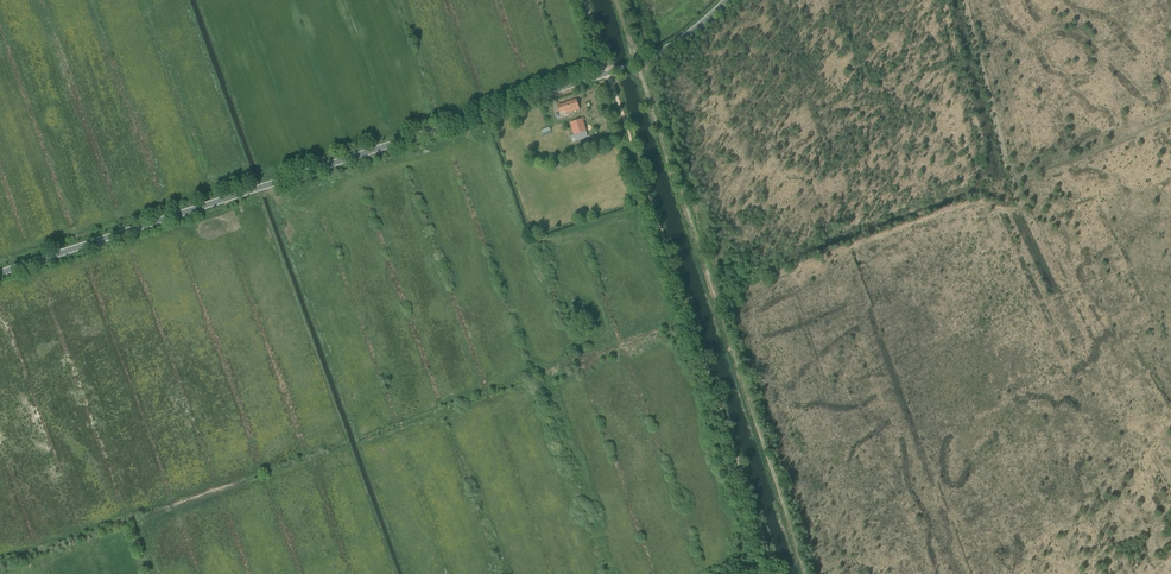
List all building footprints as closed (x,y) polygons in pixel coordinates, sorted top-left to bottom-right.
[(565,111),(566,113),(580,109),(577,100),(567,103),(558,106),(560,113),(565,111)] [(617,103),(610,105),(613,114),(619,112),(617,103)] [(570,136),(572,143),(588,138),(582,119),(570,122),(574,135),(570,136)]
